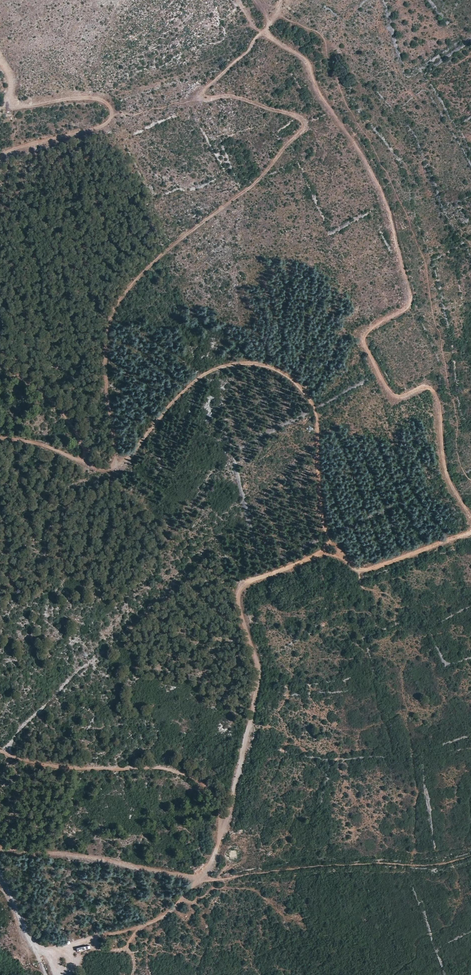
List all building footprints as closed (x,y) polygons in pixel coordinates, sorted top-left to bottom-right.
[(302,924),(299,915),(292,917),(294,926),(302,924)]
